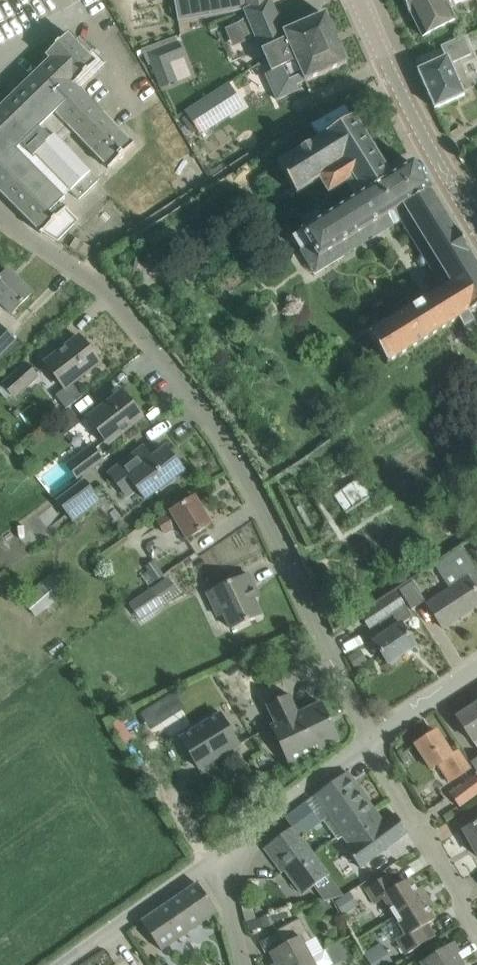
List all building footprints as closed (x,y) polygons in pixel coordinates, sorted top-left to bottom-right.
[(249,9),(246,11),(249,17),(218,38),(224,46),(246,31),(250,40),(258,36),(268,59),(273,72),(267,75),(279,100),(300,91),(298,85),(347,63),(326,15),(285,32),(271,0),(270,0),(249,9)] [(249,9),(270,0),(247,0),(249,9)] [(411,13),(412,13),(424,36),(456,20),(450,9),(455,6),(467,0),(404,0),(411,13)] [(60,203),(72,191),(81,200),(99,181),(91,173),(92,172),(63,143),(73,133),(110,169),(135,144),(76,84),(98,63),(68,33),(46,56),(49,59),(0,108),(0,192),(42,234),(44,232),(59,242),(78,222),(66,210),(66,209),(60,203)] [(419,71),(436,109),(466,96),(452,63),(469,55),(461,38),(442,46),(448,58),(419,71)] [(162,43),(143,50),(149,62),(151,61),(162,88),(178,82),(171,64),(162,43)] [(217,91),(186,111),(202,136),(232,116),(217,91)] [(346,183),(357,200),(392,178),(346,106),(312,126),(320,139),(278,164),(297,194),(320,179),(329,194),(346,183)] [(294,238),(298,246),(290,250),(298,263),(306,259),(314,272),(391,225),(386,217),(395,211),(444,290),(370,335),(388,363),(459,319),(464,327),(475,321),(469,313),(476,308),(476,266),(414,164),(392,178),(357,200),(294,238)] [(10,271),(0,281),(0,303),(1,303),(13,314),(33,294),(10,271)] [(21,341),(5,324),(0,329),(0,361),(21,341)] [(46,364),(66,389),(100,362),(80,337),(46,364)] [(5,384),(15,397),(38,377),(28,365),(5,384)] [(89,419),(109,445),(143,418),(123,393),(89,419)] [(73,408),(58,419),(69,433),(83,422),(73,408)] [(69,465),(79,479),(104,461),(93,447),(69,465)] [(144,448),(110,474),(129,499),(139,491),(146,500),(161,489),(162,491),(175,481),(173,479),(184,471),(180,466),(182,465),(172,452),(171,453),(167,448),(153,459),(144,448)] [(336,495),(348,514),(375,497),(363,478),(336,495)] [(74,522),(101,500),(85,480),(58,502),(74,522)] [(172,513),(158,521),(165,534),(180,525),(188,539),(212,525),(196,498),(172,512),(172,513)] [(476,563),(476,562),(476,544),(476,543),(468,549),(476,563)] [(428,604),(444,628),(476,607),(476,590),(474,586),(476,584),(476,569),(462,548),(446,559),(461,582),(428,604)] [(143,576),(145,579),(149,586),(166,575),(157,561),(147,568),(149,572),(143,576)] [(53,574),(22,600),(38,618),(69,593),(53,574)] [(209,593),(220,617),(226,614),(233,630),(262,616),(250,592),(256,589),(249,574),(209,593)] [(399,590),(412,610),(423,604),(411,583),(399,590)] [(131,604),(143,622),(167,606),(155,588),(131,604)] [(398,593),(363,616),(370,628),(379,622),(386,634),(374,642),(389,664),(417,646),(402,623),(413,616),(405,604),(398,593)] [(346,659),(354,671),(367,662),(360,651),(346,659)] [(272,727),(290,764),(339,740),(322,703),(298,714),(290,696),(268,707),(276,725),(272,727)] [(457,718),(473,741),(474,741),(476,746),(476,705),(457,718)] [(221,714),(180,739),(199,771),(201,770),(239,747),(240,746),(221,714)] [(432,769),(440,764),(451,782),(470,769),(458,751),(453,754),(437,731),(416,745),(432,769)] [(301,837),(323,821),(338,840),(343,835),(349,843),(345,845),(350,851),(349,852),(360,868),(408,833),(396,814),(384,823),(349,773),(286,818),(293,828),(294,827),(301,837)] [(459,810),(476,796),(476,779),(475,776),(449,795),(459,810)] [(464,831),(476,853),(476,823),(464,831)] [(265,848),(275,862),(278,860),(303,895),(326,878),(329,881),(316,890),(324,901),(344,896),(301,837),(294,827),(293,828),(265,848)] [(394,917),(428,896),(423,887),(417,890),(411,879),(403,883),(396,870),(366,889),(375,904),(383,899),(394,917)] [(162,951),(217,912),(198,884),(142,922),(162,951)] [(334,903),(342,917),(357,909),(350,895),(334,903)] [(434,905),(428,896),(394,917),(405,934),(396,939),(406,955),(437,936),(429,924),(436,920),(429,908),(434,905)] [(269,917),(248,922),(250,932),(271,926),(269,917)] [(325,952),(317,937),(312,940),(300,919),(277,931),(284,945),(271,953),(276,963),(273,964),(300,964),(325,952)] [(423,964),(464,964),(451,944),(421,962),(423,964)] [(363,954),(370,964),(387,964),(388,964),(377,946),(363,954)] [(300,964),(331,964),(334,963),(327,951),(325,952),(300,964)]
